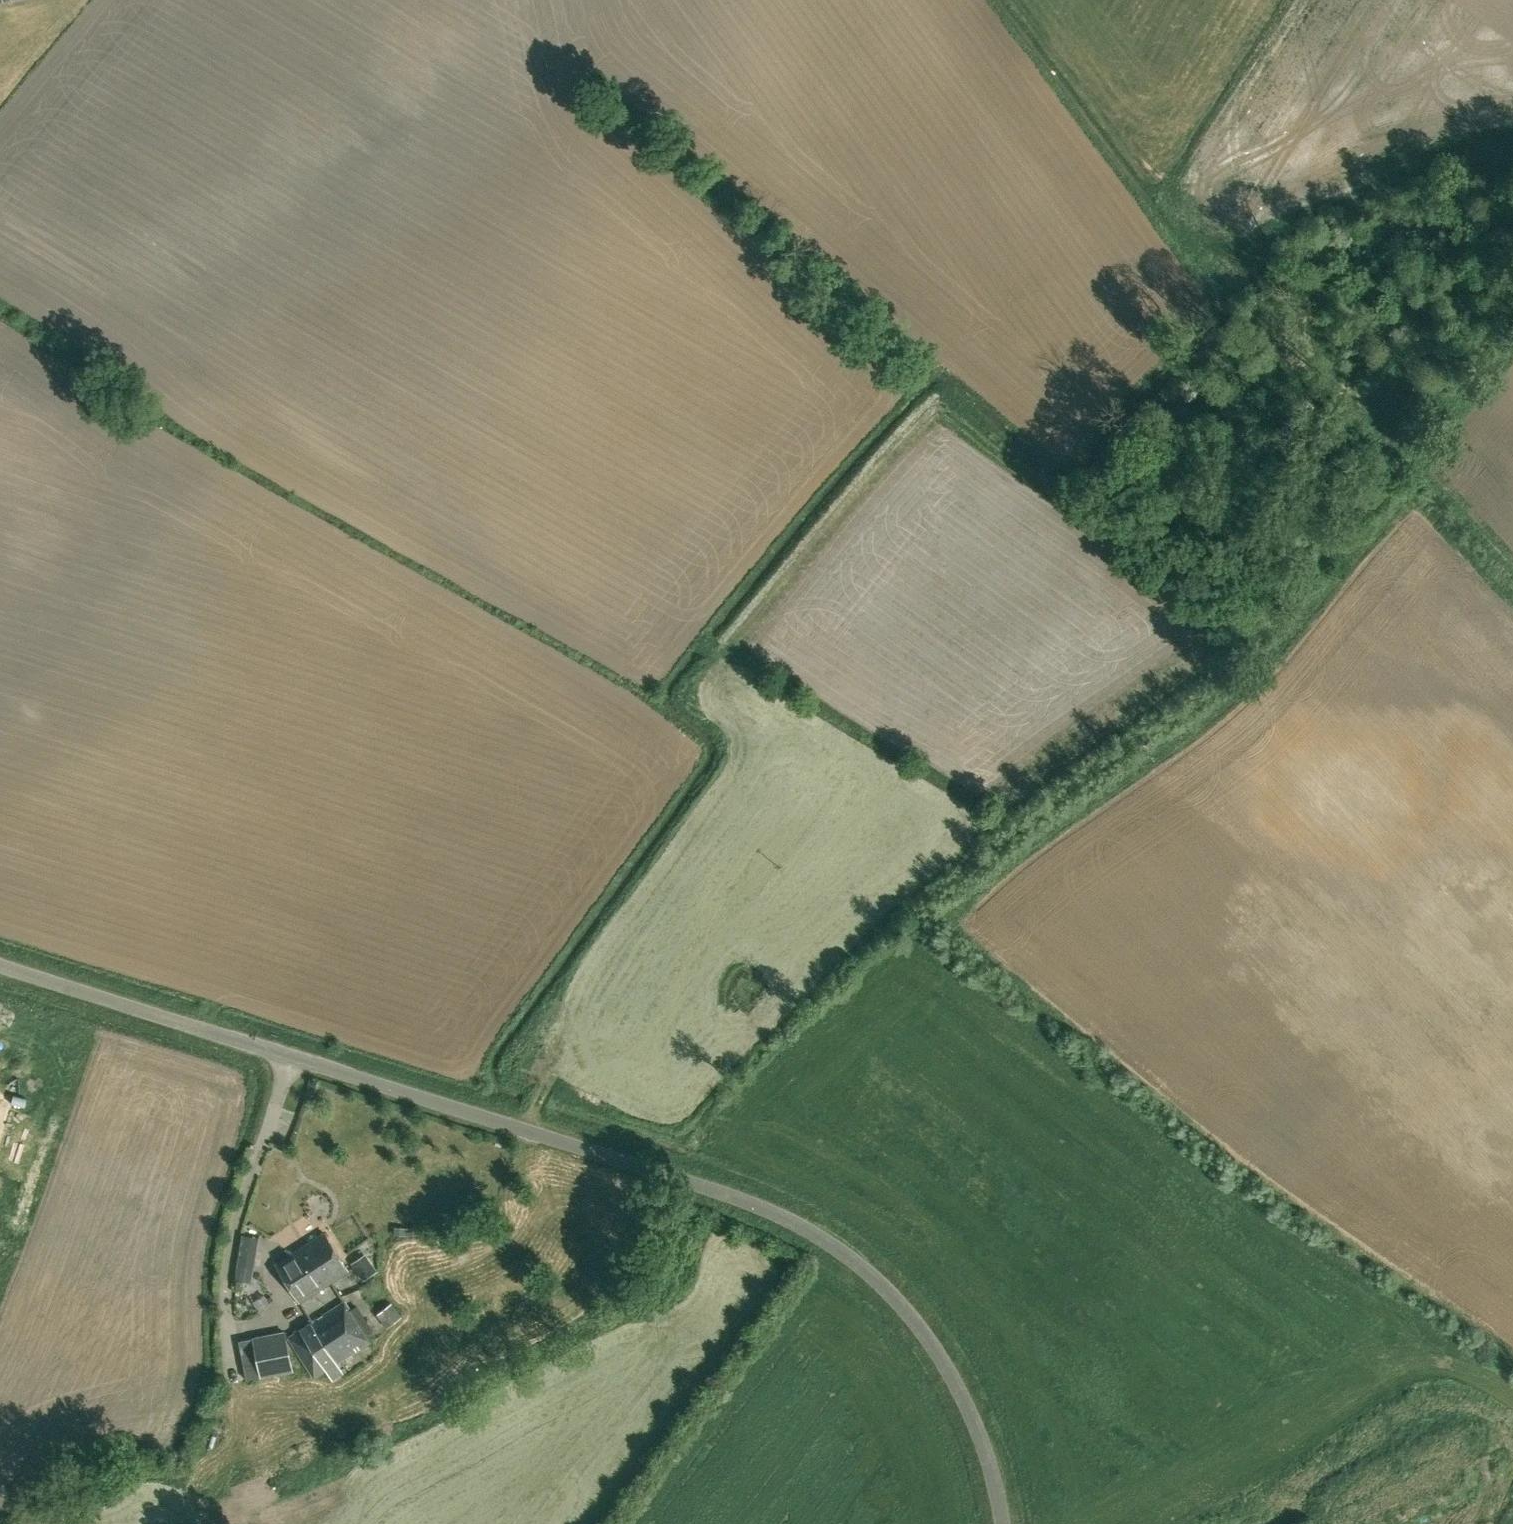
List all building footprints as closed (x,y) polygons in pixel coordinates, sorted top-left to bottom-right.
[(17,1118),(0,1112),(0,1166),(17,1118)] [(300,1301),(349,1270),(325,1232),(276,1263),(300,1301)] [(240,1251),(238,1265),(252,1268),(255,1253),(240,1251)] [(351,1262),(362,1279),(377,1270),(365,1253),(351,1262)] [(357,1305),(351,1309),(345,1300),(288,1337),(314,1378),(372,1340),(368,1334),(373,1330),(357,1305)] [(261,1378),(293,1371),(285,1331),(253,1337),(253,1338),(239,1341),(247,1379),(261,1377),(261,1378)]
